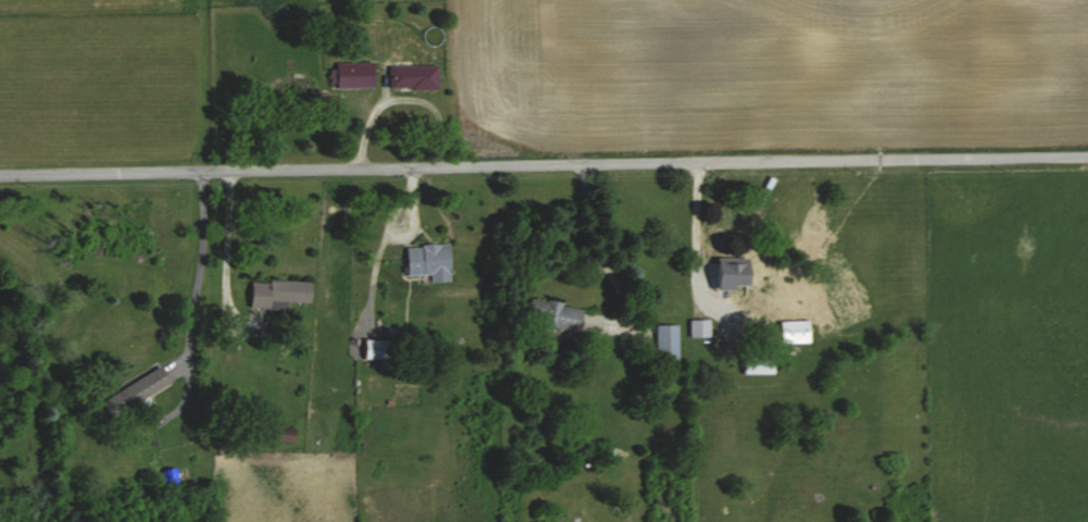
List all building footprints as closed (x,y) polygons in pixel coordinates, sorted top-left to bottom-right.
[(337,88),(375,88),(375,63),(337,63),(337,88)] [(440,66),(391,66),(391,91),(440,91),(440,66)] [(451,246),(408,245),(408,276),(433,276),(433,282),(451,282),(451,246)] [(762,263),(720,262),(719,296),(733,297),(733,286),(761,287),(762,263)] [(252,309),(289,309),(289,302),(312,303),(313,282),(253,281),(252,309)] [(527,321),(579,333),(585,309),(532,297),(527,321)] [(711,336),(711,319),(691,319),(691,336),(711,336)] [(811,320),(782,320),(782,343),(811,343),(811,320)] [(656,359),(679,359),(679,325),(656,325),(656,359)] [(390,359),(389,340),(365,341),(366,359),(390,359)] [(774,356),(746,356),(746,373),(774,373),(774,356)] [(172,382),(162,365),(103,401),(113,418),(172,382)]
